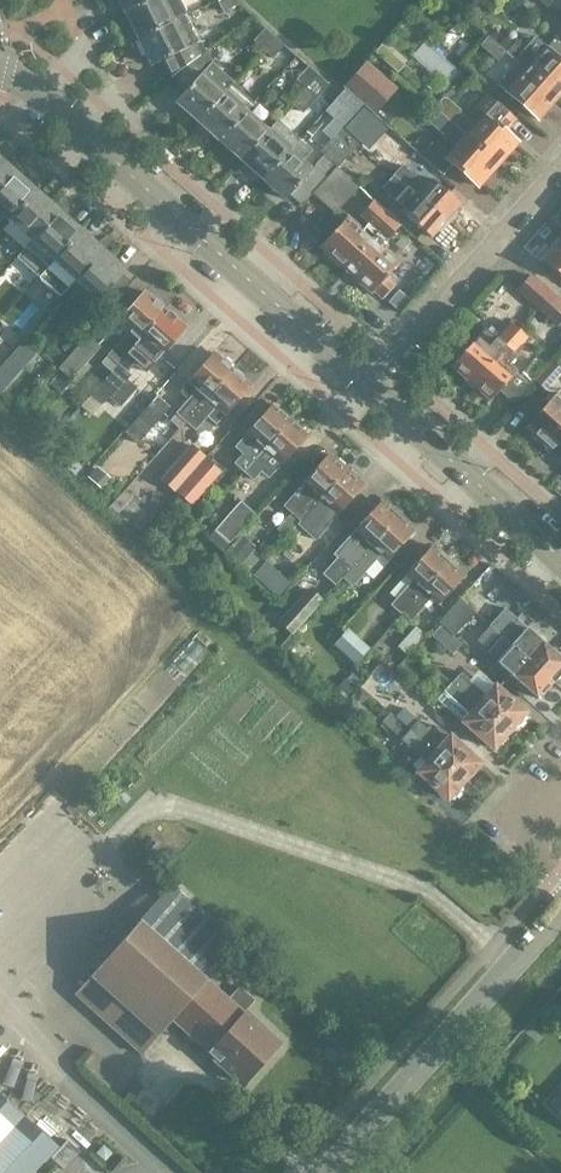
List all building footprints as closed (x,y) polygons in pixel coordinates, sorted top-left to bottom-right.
[(126,14),(153,0),(119,0),(126,14)] [(126,14),(139,39),(187,15),(179,0),(153,0),(126,14)] [(238,5),(236,0),(219,0),(217,1),(223,13),(238,5)] [(548,8),(555,0),(538,0),(548,8)] [(199,41),(194,29),(187,15),(139,39),(152,66),(163,61),(171,76),(206,50),(200,40),(199,41)] [(263,50),(275,37),(265,28),(253,41),(263,50)] [(534,61),(514,43),(504,36),(497,44),(506,52),(516,60),(526,70),(557,97),(560,93),(560,60),(546,47),(534,61)] [(296,56),(275,37),(263,50),(272,59),(279,51),(291,62),(296,56)] [(206,50),(171,76),(171,77),(186,91),(176,103),(198,123),(233,84),(234,83),(213,64),(214,63),(206,50)] [(507,70),(516,60),(506,52),(497,61),(507,70)] [(343,88),(345,89),(375,115),(398,89),(366,61),(343,88)] [(305,88),(317,74),(308,66),(296,80),(305,88)] [(537,120),(557,97),(526,70),(506,92),(537,120)] [(341,94),(317,74),(305,88),(318,99),(320,97),(330,106),(341,94)] [(233,84),(198,123),(220,142),(246,112),(254,103),(233,84)] [(487,115),(476,127),(460,114),(461,110),(446,98),(442,98),(440,101),(440,104),(435,110),(497,165),(517,142),(507,134),(518,121),(486,93),(476,106),(487,115)] [(362,145),(381,123),(363,107),(344,128),(362,145)] [(497,165),(435,110),(436,111),(426,122),(443,136),(443,139),(451,145),(454,145),(457,148),(446,160),(476,187),(497,165)] [(246,112),(220,142),(241,161),(267,131),(246,112)] [(267,131),(241,161),(263,180),(299,140),(277,120),(267,131)] [(338,167),(359,144),(342,128),(321,152),(338,167)] [(299,140),(263,180),(285,200),(289,195),(301,207),(315,192),(327,178),(326,177),(335,167),(323,156),(314,166),(315,166),(311,171),(302,162),(311,151),(299,140)] [(0,158),(0,188),(15,171),(0,158)] [(402,166),(394,175),(448,223),(456,214),(454,212),(461,204),(432,179),(426,187),(402,166)] [(337,167),(327,178),(315,192),(337,212),(360,188),(337,167)] [(15,171),(0,188),(0,213),(10,222),(37,191),(15,171)] [(448,223),(394,175),(382,189),(395,201),(405,210),(403,212),(431,238),(438,230),(440,232),(448,223)] [(59,211),(37,191),(10,222),(6,227),(28,246),(59,211)] [(322,246),(347,269),(394,218),(374,201),(361,215),(377,230),(374,234),(366,227),(363,231),(348,217),(322,246)] [(81,231),(59,211),(28,246),(37,254),(41,249),(54,261),(81,231)] [(394,218),(347,269),(372,292),(374,290),(382,297),(395,283),(386,275),(398,262),(385,250),(387,247),(388,240),(402,225),(394,218)] [(103,251),(81,231),(54,261),(75,280),(71,285),(72,286),(103,251)] [(544,259),(560,274),(560,241),(544,259)] [(126,271),(103,251),(72,286),(94,306),(98,301),(99,301),(126,271)] [(537,310),(552,293),(531,274),(516,291),(537,310)] [(130,331),(109,354),(101,363),(110,371),(166,309),(146,292),(120,321),(130,331)] [(560,323),(560,301),(552,293),(537,310),(557,328),(560,323)] [(185,327),(166,309),(110,371),(111,372),(98,387),(112,399),(133,375),(127,370),(135,361),(145,371),(185,327)] [(452,366),(471,383),(519,330),(511,324),(490,347),(478,337),(452,366)] [(519,330),(471,383),(490,400),(516,371),(505,361),(526,337),(519,330)] [(101,347),(87,336),(58,369),(72,381),(101,347)] [(37,351),(25,339),(0,366),(0,391),(37,351)] [(197,390),(176,413),(170,421),(180,429),(186,422),(232,370),(215,355),(190,384),(197,390)] [(553,361),(535,382),(546,391),(560,374),(560,368),(553,361)] [(249,385),(232,370),(186,422),(194,428),(205,416),(214,424),(249,385)] [(543,443),(560,423),(560,398),(557,394),(526,428),(543,443)] [(171,407),(158,396),(124,433),(137,445),(171,407)] [(273,405),(248,433),(235,447),(244,455),(235,464),(244,472),(290,420),(273,405)] [(307,435),(290,420),(244,472),(253,480),(274,457),(281,464),(307,435)] [(543,443),(560,458),(560,457),(560,423),(543,443)] [(192,445),(162,479),(175,490),(205,457),(192,445)] [(312,490),(291,513),(281,504),(250,538),(268,555),(299,521),(300,521),(301,522),(347,471),(330,456),(305,484),(312,490)] [(177,492),(191,505),(221,471),(207,459),(177,492)] [(347,471),(301,522),(300,521),(270,554),(280,563),(310,530),(330,508),(338,514),(363,486),(347,471)] [(227,489),(212,507),(222,516),(231,505),(227,501),(233,494),(227,489)] [(256,514),(241,501),(207,538),(222,552),(256,514)] [(362,536),(342,559),(339,556),(322,574),(335,586),(398,514),(389,506),(387,508),(379,502),(354,530),(362,536)] [(398,514),(335,586),(336,586),(351,569),(360,576),(380,554),(388,560),(413,532),(405,525),(407,522),(398,514)] [(279,593),(291,578),(251,545),(239,559),(279,593)] [(413,582),(392,605),(384,614),(393,623),(401,613),(449,559),(440,551),(438,554),(430,547),(405,575),(413,582)] [(449,559),(401,613),(410,621),(431,598),(438,604),(463,576),(456,570),(458,567),(449,559)] [(278,622),(292,635),(324,600),(309,587),(278,622)] [(470,610),(458,600),(439,622),(450,632),(470,610)] [(500,636),(552,681),(555,678),(558,681),(560,678),(560,659),(527,628),(520,636),(510,626),(516,620),(503,608),(488,625),(496,632),(500,636)] [(479,615),(488,623),(494,616),(485,609),(479,615)] [(462,644),(440,624),(430,635),(452,655),(462,644)] [(425,635),(415,627),(397,647),(406,656),(425,635)] [(358,659),(368,644),(345,629),(335,644),(358,659)] [(552,681),(500,636),(492,644),(515,665),(509,673),(538,698),(552,681)] [(306,668),(322,649),(309,638),(293,657),(306,668)] [(508,730),(454,681),(452,683),(438,672),(431,680),(469,715),(463,722),(492,748),(508,730)] [(460,674),(454,681),(508,730),(525,712),(495,686),(485,697),(460,674)] [(443,743),(418,721),(403,708),(399,704),(389,715),(463,781),(479,763),(449,737),(443,743)] [(463,781),(389,715),(382,722),(427,762),(417,773),(447,800),(463,781)] [(229,1000),(196,971),(225,938),(170,889),(76,994),(143,1055),(174,1020),(244,1084),(280,1044),(244,1013),(255,1001),(240,988),(229,1000)] [(0,1095),(0,1172),(38,1172),(60,1149),(0,1095)] [(553,1104),(560,1112),(560,1095),(553,1104)] [(106,1160),(112,1153),(105,1146),(99,1153),(106,1160)]
